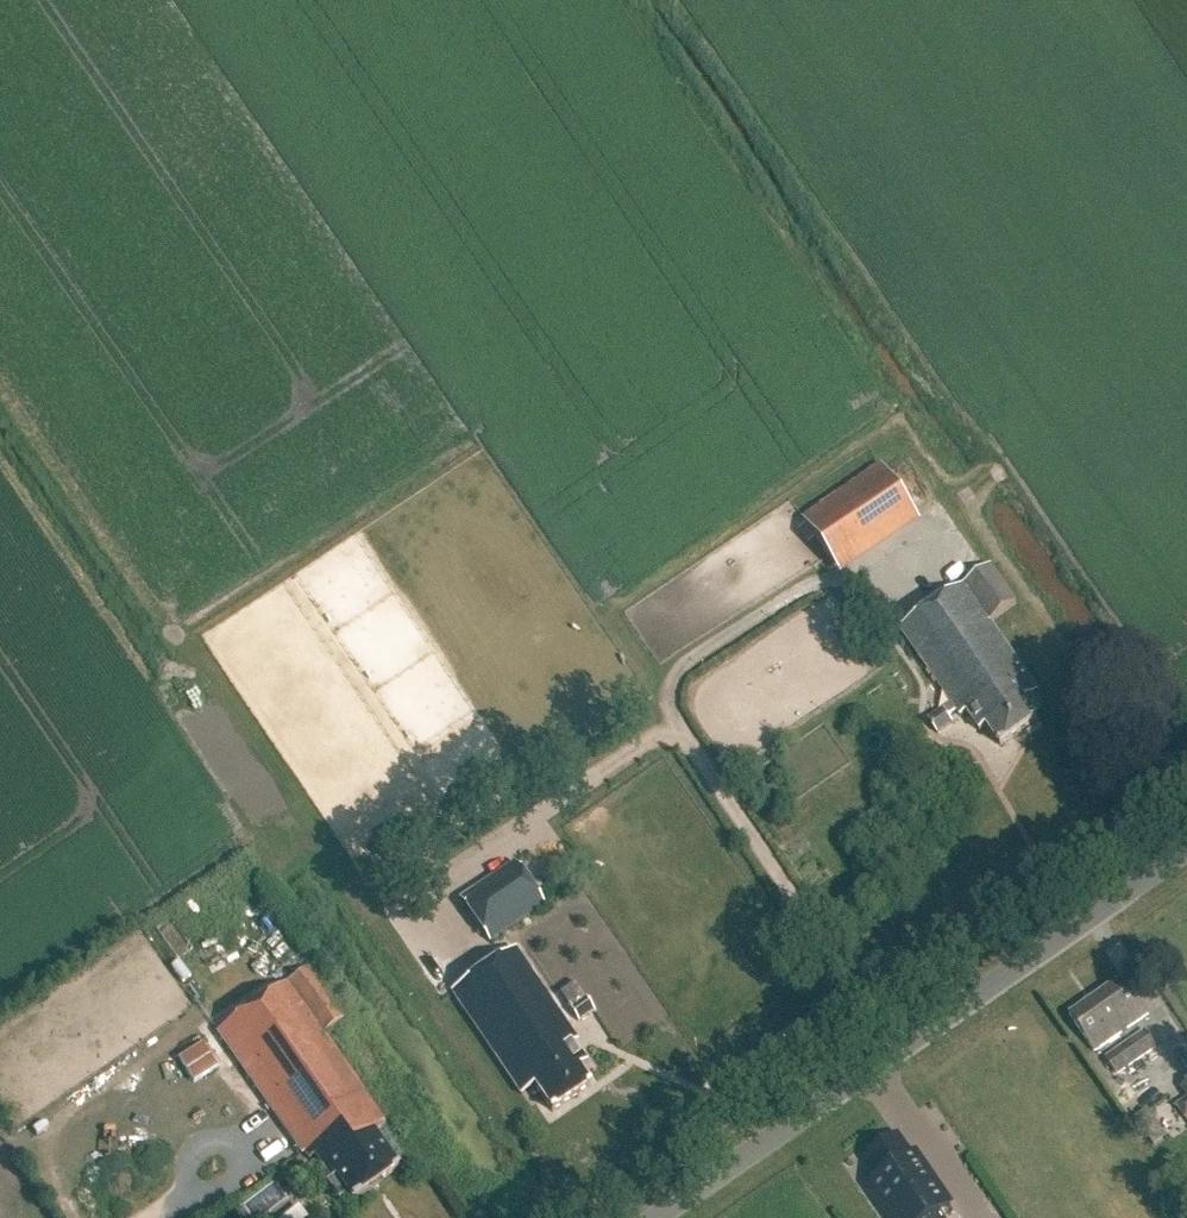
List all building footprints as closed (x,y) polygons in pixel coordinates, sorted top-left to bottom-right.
[(803,519),(834,564),(912,510),(882,465),(803,519)] [(991,567),(900,629),(952,704),(928,720),(937,733),(967,712),(980,732),(987,727),(1001,746),(1038,721),(1024,701),(1038,691),(990,622),(1016,603),(991,567)] [(489,944),(546,905),(515,861),(483,883),(475,871),(450,887),(489,944)] [(522,1095),(535,1087),(552,1112),(590,1086),(579,1069),(587,1063),(574,1043),(578,1040),(516,949),(452,993),(522,1095)] [(230,1051),(303,1155),(305,1154),(310,1160),(315,1157),(332,1181),(329,1183),(340,1200),(348,1194),(354,1202),(358,1199),(362,1200),(370,1194),(371,1190),(400,1170),(374,1133),(386,1124),(325,1036),(352,1016),(317,966),(209,1041),(221,1057),(230,1051)] [(1123,979),(1069,1017),(1094,1053),(1148,1015),(1123,979)] [(1106,1058),(1119,1076),(1158,1049),(1145,1031),(1106,1058)] [(1175,1106),(1183,1118),(1186,1115),(1186,1098),(1175,1106)] [(900,1205),(909,1217),(934,1217),(952,1206),(915,1153),(911,1156),(897,1137),(867,1158),(881,1177),(869,1186),(888,1213),(900,1205)]
